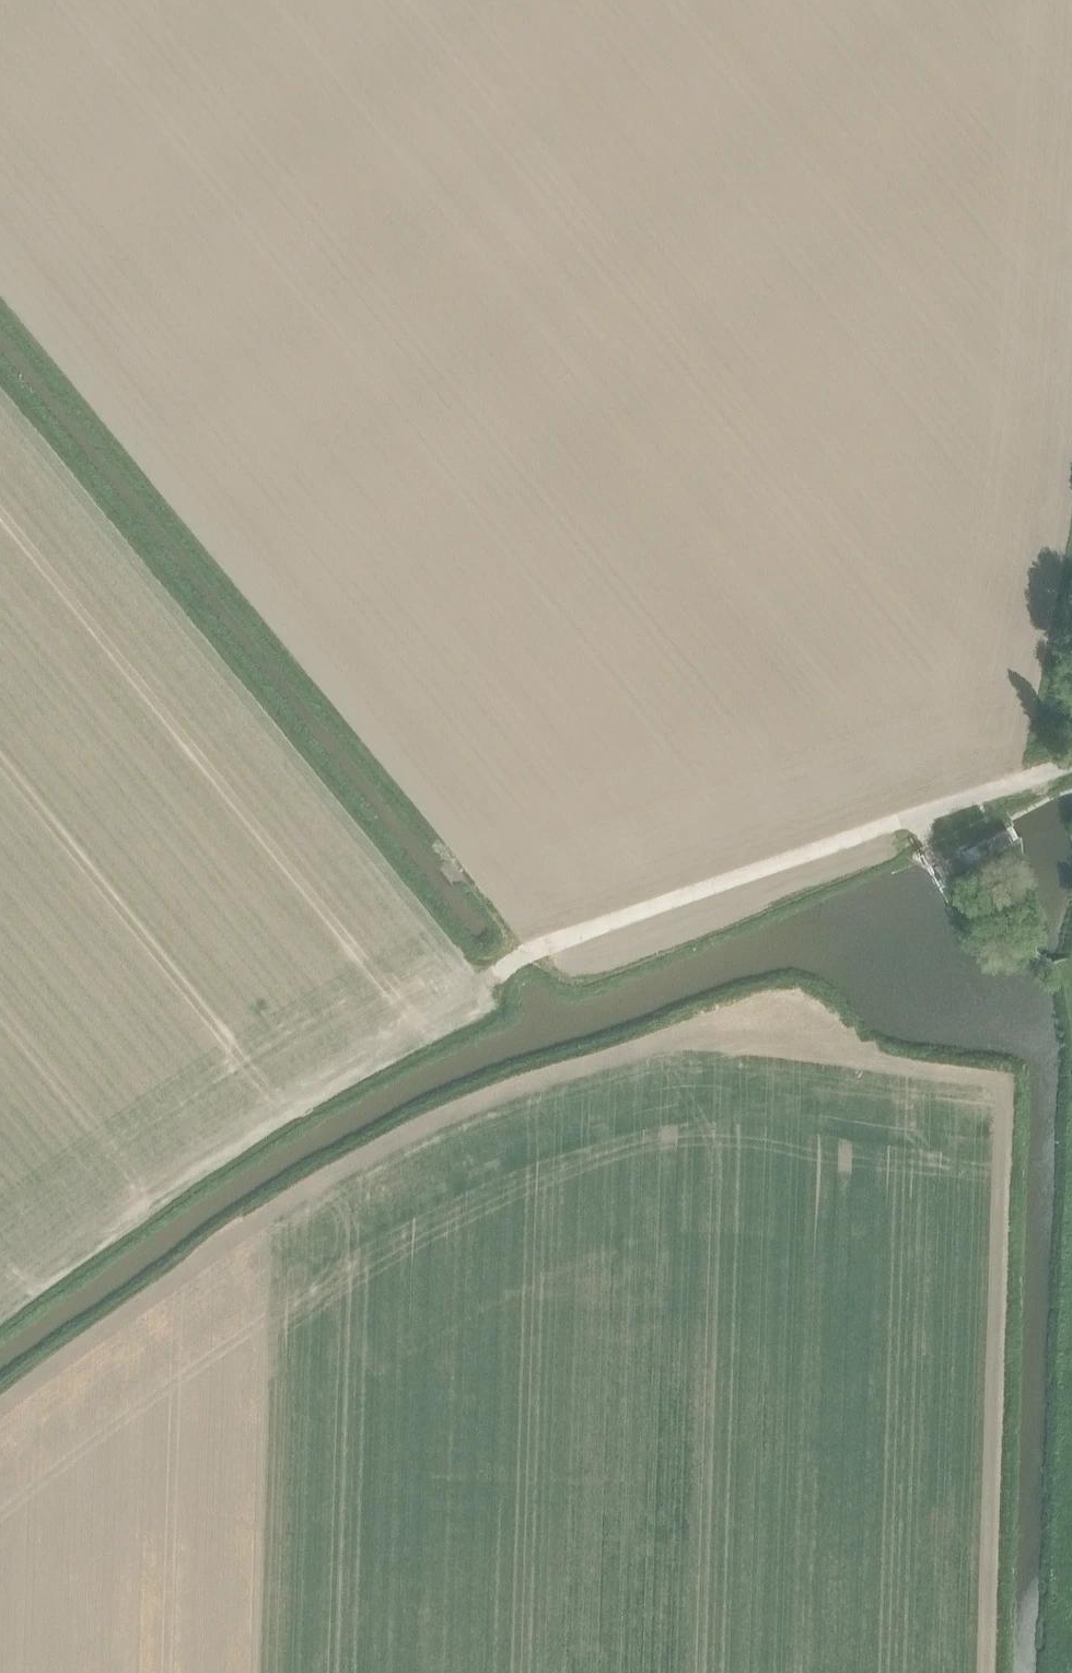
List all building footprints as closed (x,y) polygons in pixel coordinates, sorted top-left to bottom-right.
[(1007,827),(978,843),(985,857),(1015,842),(1007,827)]
